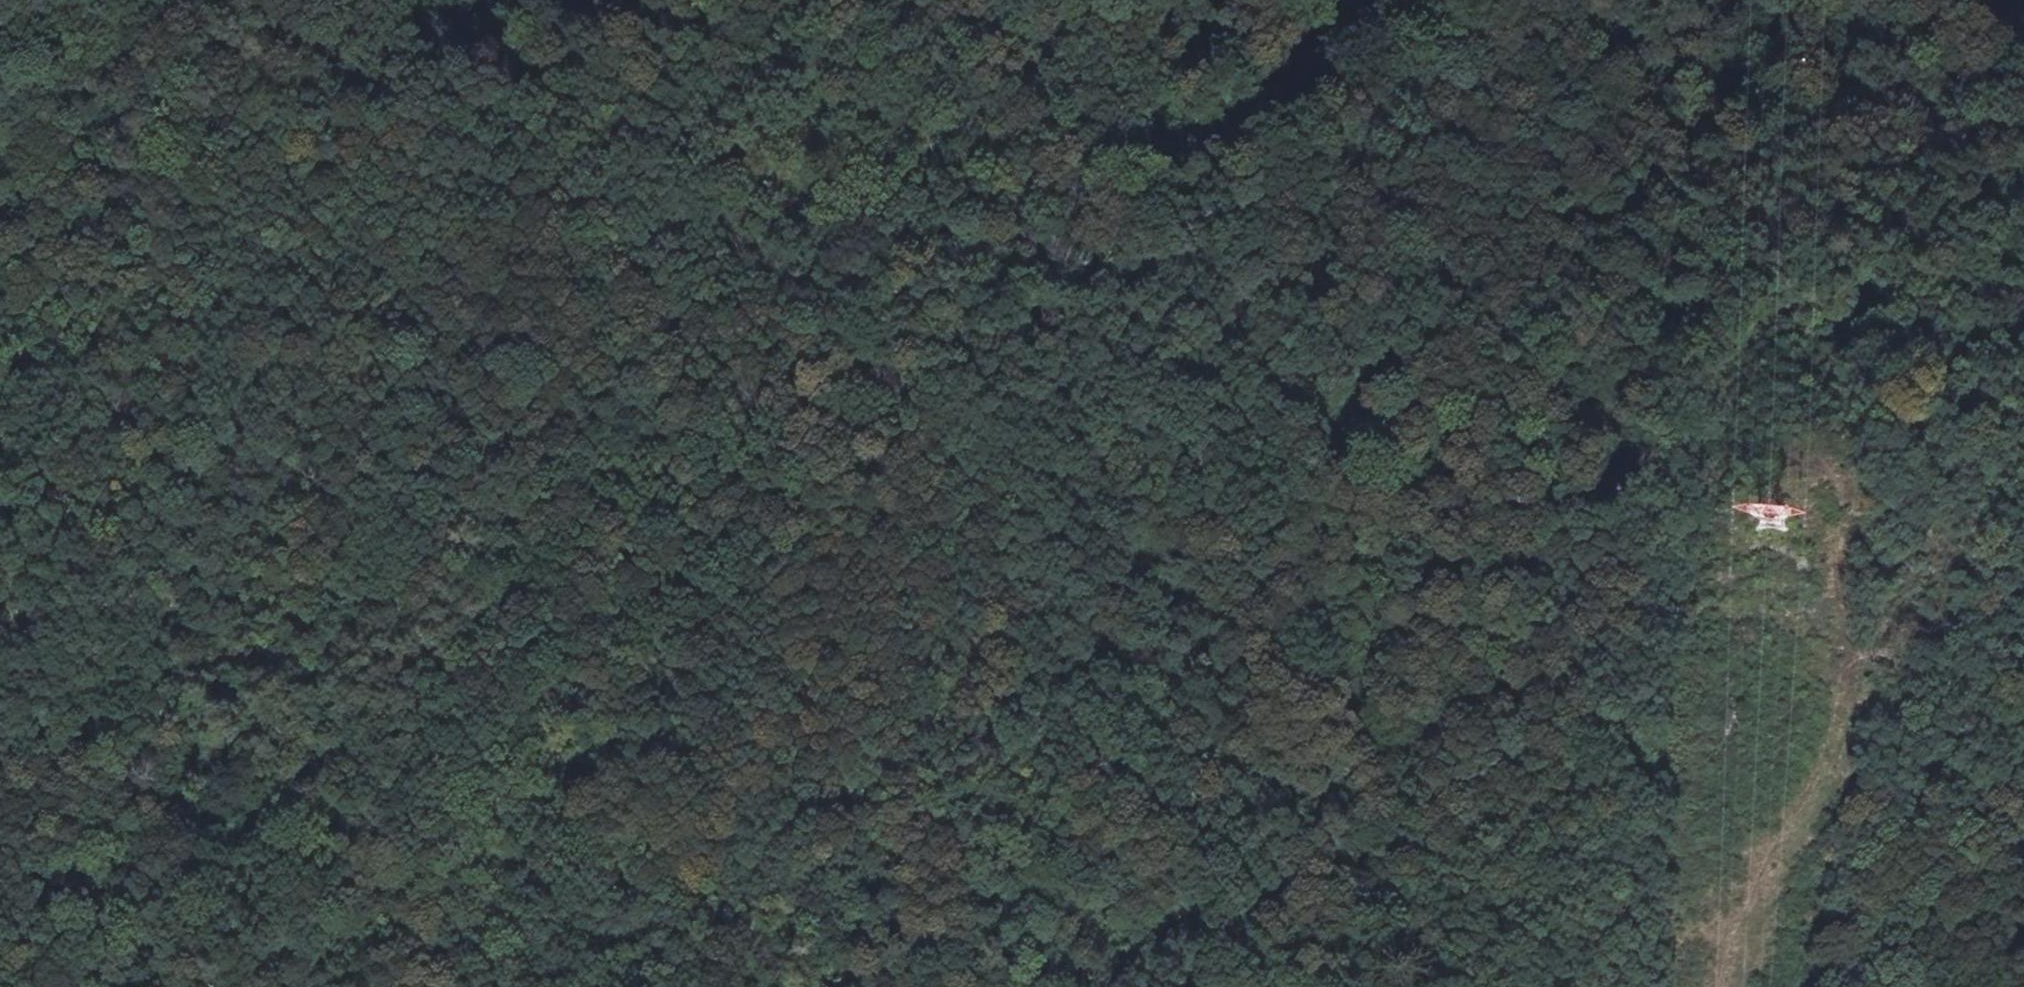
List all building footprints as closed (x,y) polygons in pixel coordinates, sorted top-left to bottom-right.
[(1802,522),(1806,498),(1736,486),(1732,510),(1802,522)]
